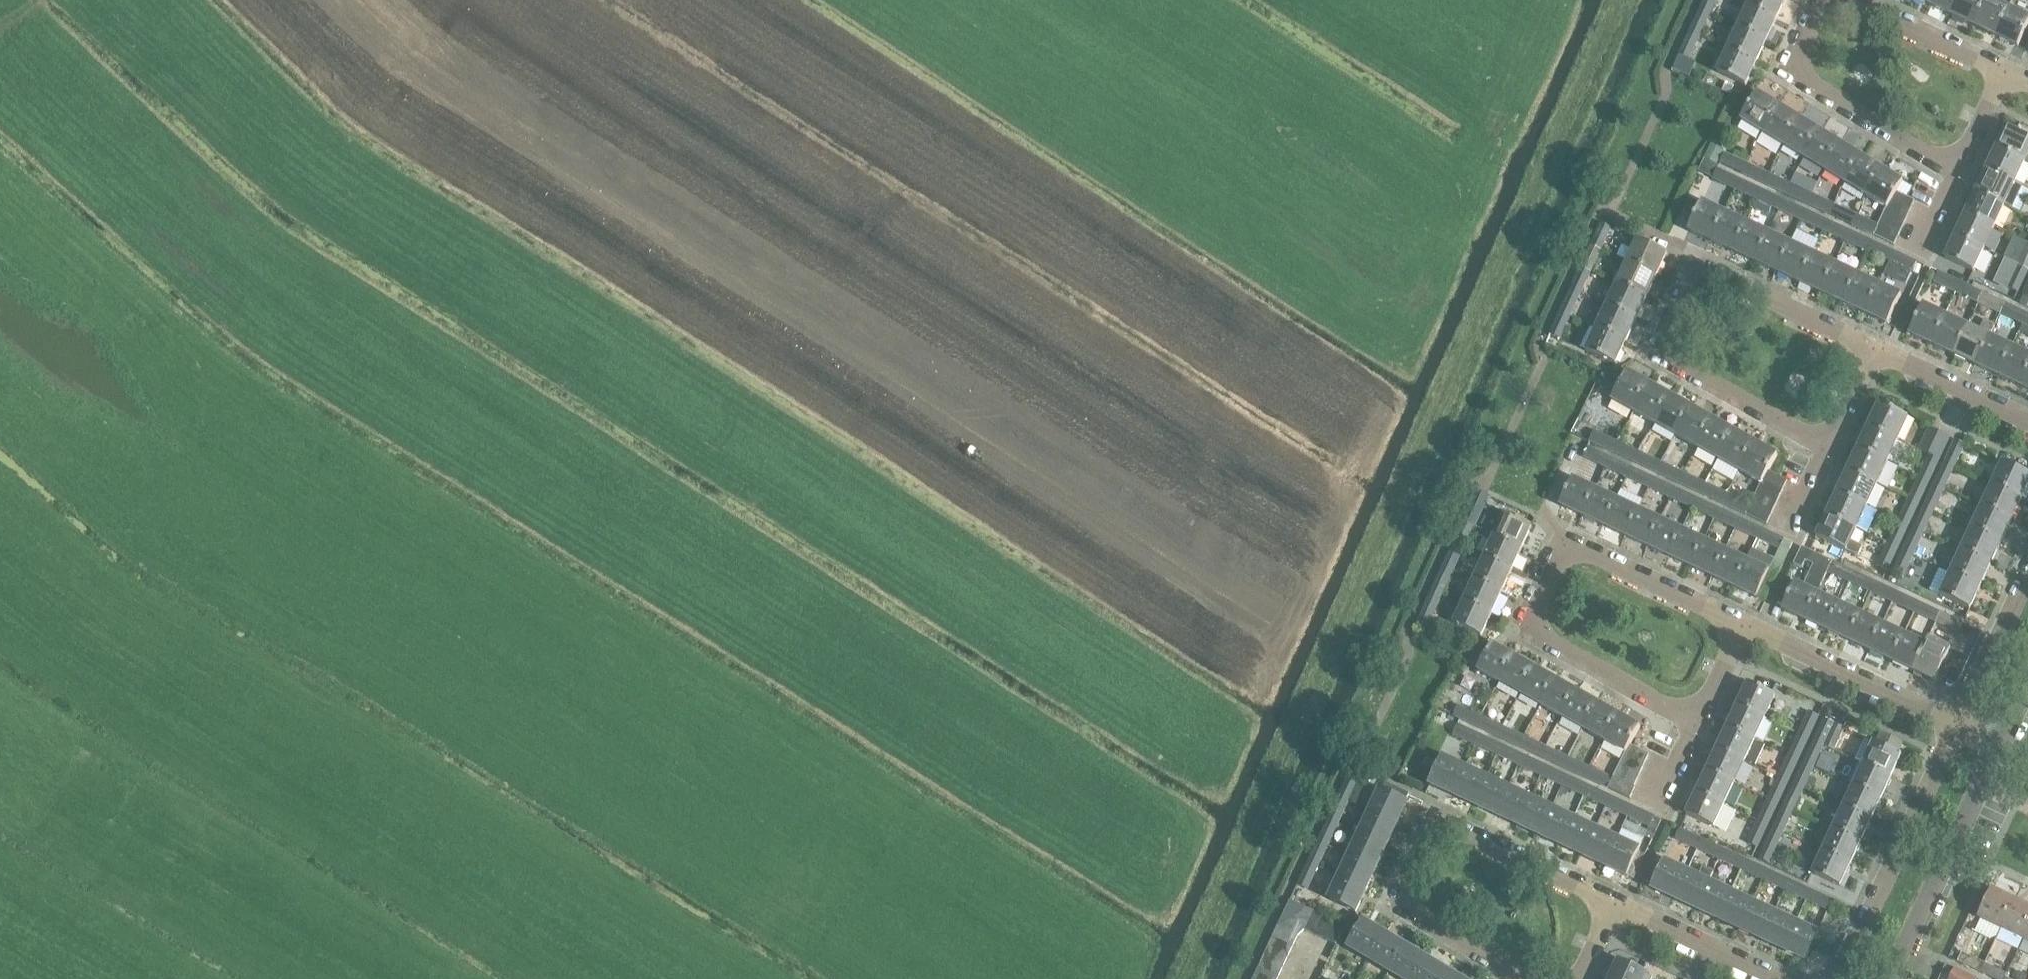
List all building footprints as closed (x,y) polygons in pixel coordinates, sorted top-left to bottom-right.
[(1699,12),(1709,16),(1717,0),(1705,0),(1699,12)] [(1748,7),(1776,20),(1786,0),(1751,0),(1748,7)] [(1951,17),(1959,0),(1932,0),(1929,7),(1951,17)] [(1973,28),(1986,0),(1959,0),(1951,17),(1973,28)] [(1995,38),(2008,10),(1988,0),(1986,0),(1973,28),(1995,38)] [(1748,7),(1738,29),(1766,42),(1776,20),(1748,7)] [(1995,38),(2017,49),(2027,26),(2027,19),(2008,10),(1995,38)] [(1699,12),(1689,34),(1699,38),(1709,16),(1699,12)] [(1738,29),(1727,51),(1756,64),(1766,42),(1738,29)] [(1699,38),(1689,34),(1679,56),(1689,61),(1699,38)] [(1756,64),(1727,51),(1717,74),(1746,87),(1756,64)] [(1741,121),(1762,134),(1778,107),(1757,94),(1741,121)] [(1762,134),(1783,146),(1799,119),(1778,107),(1762,134)] [(1783,146),(1804,159),(1820,132),(1799,119),(1783,146)] [(1996,149),(2025,162),(2027,155),(2027,136),(2007,126),(1996,149)] [(1804,159),(1824,171),(1841,144),(1820,132),(1804,159)] [(1824,171),(1845,184),(1861,157),(1841,144),(1824,171)] [(1712,145),(1705,159),(1717,165),(1724,152),(1712,145)] [(1996,149),(1986,171),(2015,184),(2025,162),(1996,149)] [(1720,165),(1742,175),(1747,165),(1749,160),(1736,154),(1734,159),(1725,155),(1720,165)] [(1845,184),(1866,196),(1882,170),(1861,157),(1845,184)] [(1742,175),(1764,185),(1769,175),(1747,165),(1742,175)] [(1713,179),(1735,190),(1739,180),(1717,170),(1713,179)] [(1887,209),(1890,204),(1896,193),(1903,182),(1882,170),(1866,196),(1887,209)] [(1976,193),(2004,206),(2009,208),(2020,186),(2015,184),(1986,171),(1976,193)] [(1764,185),(1786,195),(1791,186),(1769,175),(1764,185)] [(1735,190),(1757,200),(1762,191),(1739,180),(1735,190)] [(1786,195),(1808,206),(1813,196),(1791,186),(1786,195)] [(1757,200),(1779,211),(1784,201),(1762,191),(1757,200)] [(1896,193),(1890,204),(1909,213),(1914,202),(1896,193)] [(1976,193),(1965,215),(1994,228),(2004,206),(1976,193)] [(1808,206),(1831,216),(1835,206),(1813,196),(1808,206)] [(1779,211),(1801,221),(1806,211),(1784,201),(1779,211)] [(1688,232),(1711,243),(1724,213),(1702,202),(1688,232)] [(1887,209),(1884,214),(1904,224),(1909,213),(1890,204),(1887,209)] [(1831,216),(1853,226),(1857,216),(1835,206),(1831,216)] [(1801,221),(1823,231),(1828,221),(1806,211),(1801,221)] [(1711,243),(1733,253),(1747,223),(1724,213),(1711,243)] [(1884,214),(1879,225),(1899,234),(1904,224),(1884,214)] [(1965,215),(1955,237),(1984,250),(1994,228),(1965,215)] [(1853,226),(1874,236),(1879,227),(1857,216),(1853,226)] [(1823,231),(1845,242),(1850,232),(1828,221),(1823,231)] [(1733,253),(1755,263),(1769,234),(1747,223),(1733,253)] [(1601,224),(1591,246),(1601,251),(1611,228),(1601,224)] [(1879,227),(1874,236),(1893,245),(1899,234),(1879,225),(1879,227)] [(1755,263),(1777,274),(1791,244),(1769,234),(1755,263)] [(1984,250),(1955,237),(1945,259),(1973,273),(1984,250)] [(1638,240),(1627,263),(1657,277),(1667,254),(1638,240)] [(1868,252),(1889,262),(1894,252),(1873,242),(1868,252)] [(1777,274),(1799,284),(1813,254),(1791,244),(1777,274)] [(2018,266),(2027,271),(2027,245),(2018,266)] [(1591,246),(1581,268),(1591,273),(1601,251),(1591,246)] [(1894,252),(1889,262),(1912,273),(1917,263),(1894,252)] [(1799,284),(1821,294),(1835,265),(1813,254),(1799,284)] [(1627,263),(1617,285),(1647,299),(1657,277),(1627,263)] [(1821,294),(1843,304),(1857,275),(1835,265),(1821,294)] [(2018,266),(2008,288),(2018,292),(2027,271),(2018,266)] [(1581,268),(1571,290),(1580,295),(1591,273),(1581,268)] [(1934,283),(1956,293),(1961,283),(1939,273),(1934,283)] [(1843,304),(1865,315),(1879,285),(1857,275),(1843,304)] [(1956,293),(1978,304),(1983,294),(1961,283),(1956,293)] [(1617,285),(1607,307),(1636,321),(1647,299),(1617,285)] [(1879,285),(1865,315),(1887,325),(1901,296),(1879,285)] [(2024,295),(2025,295),(2020,306),(2027,309),(2027,285),(2024,295)] [(1571,290),(1560,312),(1570,317),(1580,295),(1571,290)] [(1978,304),(2000,314),(2005,304),(1983,294),(1978,304)] [(2000,314),(2022,324),(2027,314),(2005,304),(2000,314)] [(1909,336),(1932,346),(1946,316),(1923,306),(1909,336)] [(1607,307),(1596,329),(1626,343),(1636,321),(1607,307)] [(1570,317),(1560,312),(1550,335),(1560,340),(1570,317)] [(1932,346),(1954,356),(1968,327),(1946,316),(1932,346)] [(1976,367),(1990,337),(1995,326),(1985,322),(1980,333),(1968,327),(1954,356),(1976,367)] [(1626,343),(1596,329),(1586,352),(1615,366),(1626,343)] [(1998,377),(2012,347),(2016,339),(2008,336),(2005,344),(1990,337),(1976,367),(1998,377)] [(2020,387),(2027,370),(2027,355),(2012,347),(1998,377),(2020,387)] [(2027,391),(2027,370),(2020,387),(2027,391)] [(1611,400),(1633,413),(1649,384),(1628,372),(1611,400)] [(1633,413),(1655,425),(1670,396),(1649,384),(1633,413)] [(1655,425),(1676,437),(1692,408),(1670,396),(1655,425)] [(1879,404),(1868,427),(1898,441),(1908,418),(1879,404)] [(1676,437),(1697,449),(1713,420),(1692,408),(1676,437)] [(1697,449),(1718,460),(1734,432),(1713,420),(1697,449)] [(1868,427),(1858,449),(1887,463),(1898,441),(1868,427)] [(1919,450),(1929,456),(1939,460),(1950,438),(1929,428),(1919,450)] [(1589,442),(1612,452),(1616,442),(1594,432),(1589,442)] [(1718,460),(1739,472),(1755,444),(1734,432),(1718,460)] [(1955,440),(1945,463),(1954,467),(1965,445),(1955,440)] [(1612,452),(1634,463),(1639,453),(1616,442),(1612,452)] [(1739,472),(1761,484),(1762,485),(1763,483),(1768,473),(1777,456),(1755,444),(1739,472)] [(1583,457),(1605,468),(1610,458),(1587,448),(1583,457)] [(1858,449),(1847,471),(1877,485),(1887,463),(1858,449)] [(1634,463),(1656,473),(1660,463),(1639,453),(1634,463)] [(1929,456),(1919,478),(1929,482),(1939,460),(1929,456)] [(1605,468),(1627,478),(1631,468),(1610,458),(1605,468)] [(1656,473),(1678,483),(1682,473),(1660,463),(1656,473)] [(1945,463),(1934,485),(1944,490),(1954,467),(1945,463)] [(1992,485),(2021,499),(2027,485),(2027,475),(2002,463),(1992,485)] [(1627,478),(1649,488),(1653,478),(1631,468),(1627,478)] [(1847,471),(1837,493),(1867,507),(1877,485),(1847,471)] [(1768,473),(1763,483),(1782,492),(1788,481),(1768,473)] [(1649,488),(1670,498),(1675,489),(1653,478),(1649,488)] [(1919,478),(1909,500),(1918,504),(1929,482),(1919,478)] [(1560,507),(1582,517),(1595,490),(1573,479),(1560,507)] [(1761,484),(1756,493),(1777,503),(1782,492),(1763,483),(1762,485),(1761,484)] [(1699,493),(1721,504),(1726,494),(1704,484),(1699,493)] [(1934,485),(1924,507),(1934,512),(1944,490),(1934,485)] [(1992,485),(1981,507),(2011,521),(2021,499),(1992,485)] [(1670,498),(1692,509),(1697,499),(1675,489),(1670,498)] [(1582,517),(1604,527),(1617,500),(1595,490),(1582,517)] [(1478,491),(1474,500),(1464,523),(1473,527),(1476,528),(1491,497),(1488,496),(1487,495),(1478,491)] [(1756,493),(1751,504),(1772,514),(1777,503),(1756,493)] [(1837,493),(1827,515),(1856,529),(1867,507),(1837,493)] [(1721,504),(1746,515),(1750,506),(1726,494),(1721,504)] [(1604,527),(1626,537),(1638,510),(1617,500),(1604,527)] [(1909,500),(1898,522),(1908,527),(1918,504),(1909,500)] [(1751,504),(1750,506),(1746,515),(1767,525),(1772,514),(1751,504)] [(1924,507),(1914,529),(1923,534),(1934,512),(1924,507)] [(1981,507),(1971,529),(2001,543),(2011,521),(1981,507)] [(1483,532),(1494,537),(1522,550),(1532,527),(1493,509),(1483,532)] [(1626,537),(1647,547),(1660,520),(1638,510),(1626,537)] [(1856,529),(1827,515),(1816,538),(1846,552),(1856,529)] [(1647,547),(1669,558),(1682,530),(1660,520),(1647,547)] [(1898,522),(1888,544),(1898,549),(1908,527),(1898,522)] [(1914,529),(1903,551),(1913,556),(1923,534),(1914,529)] [(1971,529),(1961,551),(1990,565),(2001,543),(1971,529)] [(1669,558),(1691,568),(1704,540),(1682,530),(1669,558)] [(1494,537),(1484,559),(1512,571),(1522,550),(1494,537)] [(1691,568),(1713,578),(1725,551),(1704,540),(1691,568)] [(1898,549),(1888,544),(1877,567),(1887,571),(1898,549)] [(1453,545),(1443,566),(1454,571),(1464,549),(1453,545)] [(1805,621),(1817,594),(1828,572),(1832,562),(1802,548),(1794,565),(1802,569),(1805,562),(1813,566),(1803,587),(1795,583),(1782,611),(1805,621)] [(1713,578),(1734,588),(1747,561),(1725,551),(1713,578)] [(1913,556),(1903,551),(1893,574),(1902,578),(1913,556)] [(1961,551),(1950,573),(1980,587),(1990,565),(1961,551)] [(1484,559),(1474,580),(1502,593),(1512,571),(1484,559)] [(1747,561),(1734,588),(1757,599),(1770,571),(1747,561)] [(1832,562),(1828,572),(1849,582),(1853,572),(1832,562)] [(1443,566),(1433,588),(1444,593),(1454,571),(1443,566)] [(1853,572),(1849,582),(1871,592),(1875,583),(1853,572)] [(1980,587),(1950,573),(1940,596),(1969,610),(1980,587)] [(1474,580),(1464,602),(1492,615),(1502,593),(1474,580)] [(1444,593),(1433,588),(1423,610),(1433,615),(1444,593)] [(1897,593),(1892,603),(1914,613),(1919,603),(1897,593)] [(1805,621),(1826,631),(1839,604),(1817,594),(1805,621)] [(1492,615),(1464,602),(1454,625),(1481,637),(1492,615)] [(1919,603),(1914,613),(1936,623),(1941,613),(1919,603)] [(1826,631),(1848,642),(1860,614),(1839,604),(1826,631)] [(1941,613),(1936,623),(1958,634),(1963,624),(1941,613)] [(1848,642),(1869,652),(1882,624),(1860,614),(1848,642)] [(1869,652),(1891,662),(1904,635),(1882,624),(1869,652)] [(1891,662),(1913,672),(1926,645),(1904,635),(1891,662)] [(1926,645),(1913,672),(1935,683),(1948,655),(1952,647),(1930,636),(1926,645)] [(1478,671),(1499,683),(1514,657),(1492,645),(1478,671)] [(1499,683),(1520,695),(1535,668),(1514,657),(1499,683)] [(1520,695),(1541,706),(1556,680),(1535,668),(1520,695)] [(1541,706),(1562,718),(1577,692),(1556,680),(1541,706)] [(1748,683),(1737,706),(1765,718),(1775,696),(1748,683)] [(1562,718),(1583,730),(1598,703),(1577,692),(1562,718)] [(1583,730),(1604,741),(1619,715),(1598,703),(1583,730)] [(1737,706),(1727,727),(1755,740),(1765,718),(1737,706)] [(1454,717),(1476,727),(1480,717),(1458,707),(1454,717)] [(1809,712),(1799,734),(1808,739),(1819,717),(1809,712)] [(1604,741),(1625,753),(1630,746),(1640,727),(1619,715),(1604,741)] [(1476,727),(1497,737),(1502,727),(1480,717),(1476,727)] [(1824,719),(1814,742),(1824,746),(1833,751),(1844,728),(1824,719)] [(1453,735),(1475,745),(1480,736),(1458,725),(1453,735)] [(1497,737),(1519,747),(1524,738),(1502,727),(1497,737)] [(1727,727),(1717,749),(1744,762),(1755,740),(1727,727)] [(1799,734),(1788,756),(1798,761),(1808,739),(1799,734)] [(1855,761),(1863,765),(1891,777),(1901,755),(1896,753),(1900,744),(1878,734),(1872,746),(1864,742),(1855,761)] [(1475,745),(1497,756),(1502,746),(1480,736),(1475,745)] [(1519,747),(1541,758),(1546,748),(1524,738),(1519,747)] [(1814,742),(1804,763),(1813,768),(1824,746),(1814,742)] [(1625,753),(1624,756),(1644,766),(1649,755),(1630,746),(1625,753)] [(1541,758),(1563,768),(1568,758),(1546,748),(1541,758)] [(1717,749),(1707,771),(1734,784),(1744,762),(1717,749)] [(1624,756),(1619,767),(1639,777),(1644,766),(1624,756)] [(1780,774),(1778,778),(1788,782),(1798,761),(1788,756),(1780,774)] [(1430,785),(1452,795),(1465,768),(1442,758),(1430,785)] [(1563,768),(1585,778),(1590,769),(1568,758),(1563,768)] [(1804,763),(1794,785),(1803,790),(1813,768),(1804,763)] [(1863,765),(1853,786),(1881,799),(1891,777),(1863,765)] [(1619,767),(1613,779),(1634,788),(1639,777),(1619,767)] [(1452,795),(1474,805),(1486,778),(1465,768),(1452,795)] [(1585,778),(1609,789),(1613,780),(1590,769),(1585,778)] [(1767,772),(1778,778),(1780,774),(1768,769),(1767,772)] [(1707,771),(1697,793),(1724,806),(1734,784),(1707,771)] [(1349,776),(1339,798),(1348,803),(1359,780),(1349,776)] [(1474,805),(1496,816),(1508,788),(1486,778),(1474,805)] [(1778,778),(1768,799),(1778,804),(1788,782),(1778,778)] [(1613,780),(1609,789),(1630,799),(1635,789),(1634,788),(1613,779),(1613,780)] [(1794,785),(1784,807),(1793,811),(1803,790),(1794,785)] [(1853,786),(1843,808),(1870,821),(1881,799),(1853,786)] [(1496,816),(1517,826),(1530,798),(1508,788),(1496,816)] [(1381,791),(1371,813),(1397,825),(1407,803),(1381,791)] [(1724,806),(1697,793),(1686,815),(1714,828),(1724,806)] [(1339,798),(1328,820),(1338,824),(1348,803),(1339,798)] [(1517,826),(1539,836),(1552,809),(1530,798),(1517,826)] [(1768,799),(1758,821),(1768,826),(1778,804),(1768,799)] [(1632,807),(1628,817),(1650,827),(1655,817),(1632,807)] [(1784,807),(1774,829),(1783,833),(1793,811),(1784,807)] [(1843,808),(1833,830),(1860,843),(1870,821),(1843,808)] [(1539,836),(1561,846),(1574,819),(1552,809),(1539,836)] [(1371,813),(1361,835),(1386,847),(1397,825),(1371,813)] [(1561,846),(1583,856),(1595,829),(1574,819),(1561,846)] [(1328,820),(1318,841),(1328,846),(1338,824),(1328,820)] [(1768,826),(1758,821),(1748,844),(1757,848),(1768,826)] [(1583,856),(1604,866),(1617,839),(1595,829),(1583,856)] [(1675,839),(1698,850),(1702,840),(1680,829),(1675,839)] [(1783,833),(1774,829),(1763,851),(1773,856),(1783,833)] [(1833,830),(1823,852),(1850,864),(1860,843),(1833,830)] [(1361,835),(1350,857),(1376,869),(1386,847),(1361,835)] [(1617,839),(1604,866),(1627,877),(1639,849),(1617,839)] [(1318,841),(1308,863),(1318,868),(1328,846),(1318,841)] [(1850,864),(1823,852),(1812,874),(1840,887),(1850,864)] [(1350,857),(1340,878),(1366,890),(1376,869),(1350,857)] [(1652,889),(1674,900),(1687,872),(1665,862),(1652,889)] [(1308,863),(1298,886),(1307,890),(1318,868),(1308,863)] [(1699,878),(1687,872),(1674,900),(1696,910),(1709,883),(1713,873),(1703,868),(1699,878)] [(1366,890),(1340,878),(1330,901),(1355,913),(1366,890)] [(1696,910),(1718,920),(1731,893),(1709,883),(1696,910)] [(1979,919),(2001,930),(2015,901),(1992,890),(1979,919)] [(1811,891),(1806,900),(1829,911),(1833,901),(1811,891)] [(1718,920),(1740,930),(1752,903),(1731,893),(1718,920)] [(1290,901),(1277,928),(1298,938),(1304,931),(1313,912),(1290,901)] [(2023,940),(2027,931),(2027,907),(2015,901),(2001,930),(2023,940)] [(1740,930),(1761,940),(1774,913),(1752,903),(1740,930)] [(1324,917),(1313,912),(1304,931),(1315,935),(1324,917)] [(1761,940),(1783,950),(1796,923),(1774,913),(1761,940)] [(1334,921),(1324,917),(1315,935),(1325,940),(1334,921)] [(1344,926),(1334,921),(1325,940),(1336,945),(1344,926)] [(1348,948),(1369,960),(1384,934),(1363,922),(1348,948)] [(1796,923),(1783,950),(1806,961),(1818,934),(1796,923)] [(1277,928),(1272,939),(1293,948),(1298,938),(1277,928)] [(1369,960),(1390,972),(1405,946),(1384,934),(1369,960)] [(1272,939),(1268,949),(1288,959),(1293,948),(1272,939)] [(1401,978),(1414,978),(1426,959),(1405,946),(1390,972),(1401,978)] [(1268,949),(1263,959),(1284,969),(1288,959),(1268,949)] [(1958,963),(1981,974),(1985,964),(1963,953),(1958,963)] [(1263,959),(1258,969),(1279,978),(1284,969),(1263,959)] [(1446,971),(1426,959),(1414,978),(1442,978),(1446,971)] [(1612,978),(1645,978),(1647,974),(1620,962),(1612,978)] [(2009,975),(1985,964),(1981,974),(1992,978),(2007,978),(2009,975)] [(1254,978),(1279,978),(1258,969),(1254,978)] [(1955,970),(1951,978),(1975,978),(1955,970)] [(1446,971),(1442,978),(1460,978),(1446,971)]
